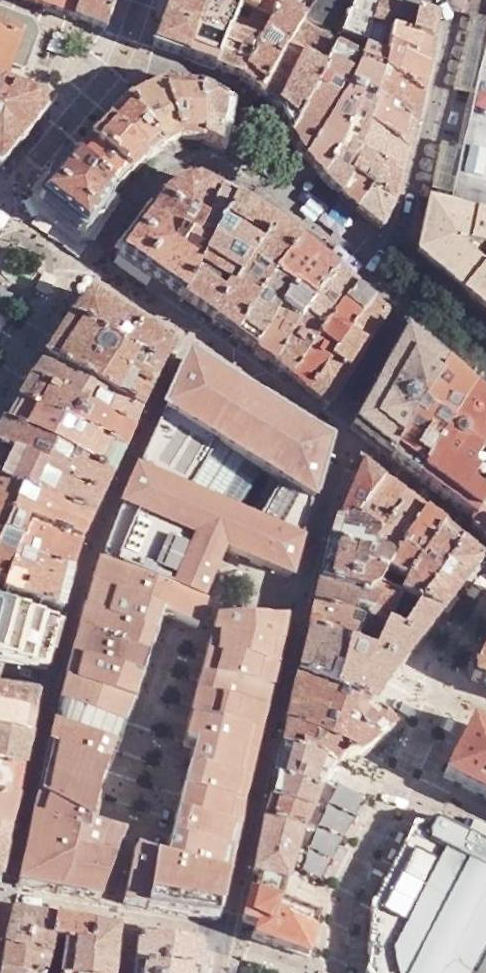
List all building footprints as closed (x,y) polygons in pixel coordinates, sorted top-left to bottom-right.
[(24,2),(44,10),(47,0),(25,0),(24,2)] [(44,10),(71,20),(80,0),(47,0),(44,10)] [(71,20),(104,31),(115,0),(80,0),(71,20)] [(223,74),(238,45),(244,48),(266,0),(169,0),(155,41),(152,50),(223,74)] [(240,80),(259,97),(316,0),(266,0),(244,48),(255,52),(240,80)] [(259,97),(275,112),(288,135),(326,70),(335,47),(341,35),(356,0),(316,0),(259,97)] [(376,0),(356,0),(341,35),(363,43),(370,26),(378,1),(376,0)] [(473,35),(479,16),(484,0),(462,0),(454,27),(473,35)] [(398,7),(378,1),(370,26),(390,32),(398,7)] [(417,12),(398,7),(390,32),(409,37),(417,12)] [(0,8),(0,89),(2,88),(7,64),(18,69),(23,68),(37,34),(29,19),(0,8)] [(409,37),(432,44),(437,18),(417,12),(409,37)] [(479,16),(473,35),(457,89),(469,92),(485,32),(485,17),(479,16)] [(390,32),(385,52),(384,55),(427,65),(432,44),(409,37),(390,32)] [(469,92),(451,147),(443,174),(449,177),(445,191),(439,189),(434,198),(479,209),(485,211),(485,32),(469,92)] [(238,45),(223,74),(240,80),(255,52),(244,48),(238,45)] [(346,94),(304,159),(321,180),(338,157),(370,104),(378,79),(384,55),(385,52),(362,46),(359,56),(346,94)] [(326,70),(288,135),(304,159),(346,94),(359,56),(335,47),(326,70)] [(384,55),(378,79),(421,97),(427,65),(384,55)] [(378,79),(370,104),(384,112),(414,128),(421,97),(378,79)] [(2,88),(0,89),(0,167),(43,116),(38,102),(2,88)] [(160,88),(126,104),(161,150),(179,140),(160,88)] [(198,89),(160,88),(179,140),(200,142),(198,89)] [(204,90),(198,89),(200,142),(224,151),(232,107),(204,90)] [(126,104),(106,123),(144,162),(161,150),(126,104)] [(338,157),(321,180),(340,196),(354,172),(364,153),(374,132),(384,112),(370,104),(338,157)] [(414,128),(384,112),(374,132),(406,153),(407,154),(414,128)] [(106,123),(89,141),(129,176),(144,162),(106,123)] [(374,132),(364,153),(373,160),(400,178),(406,153),(374,132)] [(89,141),(73,159),(113,195),(129,176),(89,141)] [(443,174),(451,147),(437,144),(425,186),(439,189),(445,191),(449,177),(443,174)] [(354,172),(340,196),(348,203),(357,211),(371,188),(363,181),(373,160),(364,153),(354,172)] [(113,195),(73,159),(57,176),(39,200),(38,203),(81,238),(84,237),(86,236),(89,238),(107,211),(104,208),(113,195)] [(371,188),(394,204),(400,179),(400,178),(373,160),(363,181),(371,188)] [(205,227),(221,194),(197,183),(192,182),(185,183),(179,185),(172,188),(165,193),(161,199),(205,227)] [(371,188),(357,211),(381,230),(394,204),(371,188)] [(207,255),(236,202),(221,194),(205,227),(194,248),(207,255)] [(434,198),(431,209),(418,256),(458,293),(485,259),(485,256),(461,234),(472,236),(479,209),(434,198)] [(183,301),(207,255),(194,248),(205,227),(161,199),(117,255),(183,301)] [(261,298),(298,244),(270,222),(246,207),(236,202),(207,255),(183,301),(235,337),(261,298)] [(479,209),(472,236),(485,238),(485,211),(479,209)] [(303,320),(336,274),(298,244),(261,298),(282,312),(299,326),(303,320)] [(458,293),(475,309),(483,316),(485,313),(485,259),(458,293)] [(322,334),(355,290),(336,274),(303,320),(322,334)] [(308,393),(371,302),(355,290),(322,334),(289,377),(308,393)] [(70,319),(160,372),(171,350),(147,334),(87,294),(77,308),(70,319)] [(235,337),(254,351),(282,312),(261,298),(235,337)] [(386,314),(371,302),(308,393),(328,409),(386,314)] [(254,351),(272,364),(299,326),(282,312),(254,351)] [(140,414),(160,372),(70,319),(44,360),(140,414)] [(272,364),(289,377),(322,334),(303,320),(299,326),(272,364)] [(349,431),(391,461),(445,369),(404,333),(349,431)] [(131,435),(140,414),(44,360),(29,383),(131,435)] [(281,486),(314,497),(328,447),(187,360),(145,454),(218,497),(214,506),(137,472),(122,507),(225,551),(290,579),(300,544),(259,526),(225,510),(229,501),(255,510),(267,488),(264,485),(268,478),(275,482),(271,490),(277,493),(281,486)] [(445,369),(391,461),(419,482),(472,393),(445,369)] [(122,457),(131,435),(29,383),(16,403),(122,457)] [(419,482),(474,522),(485,506),(485,405),(472,393),(419,482)] [(111,480),(122,457),(16,403),(3,426),(111,480)] [(111,480),(3,426),(0,431),(0,486),(91,522),(111,480)] [(351,518),(382,483),(356,465),(334,521),(346,524),(351,518)] [(394,565),(399,556),(422,514),(382,483),(351,518),(383,543),(376,559),(394,565)] [(91,522),(0,486),(0,544),(18,551),(26,529),(79,545),(91,522)] [(300,544),(314,497),(281,486),(277,493),(259,526),(300,544)] [(474,522),(468,528),(485,544),(485,506),(474,522)] [(225,551),(122,507),(100,563),(206,603),(225,551)] [(418,564),(442,529),(422,514),(399,556),(418,564)] [(328,543),(376,559),(383,543),(351,518),(346,524),(334,521),(328,543)] [(68,576),(79,545),(26,529),(18,551),(14,561),(68,576)] [(420,609),(461,545),(453,539),(442,529),(418,564),(399,556),(394,565),(376,597),(420,609)] [(319,582),(376,597),(394,565),(376,559),(328,543),(319,582)] [(68,576),(14,561),(18,551),(0,544),(0,605),(1,602),(59,615),(68,576)] [(480,562),(461,545),(420,609),(440,614),(480,562)] [(93,587),(157,611),(200,627),(206,603),(100,563),(93,587)] [(402,635),(420,609),(376,597),(319,582),(313,605),(370,619),(365,638),(382,643),(388,627),(402,635)] [(85,610),(150,635),(157,611),(93,587),(85,610)] [(309,622),(365,638),(370,619),(313,605),(309,622)] [(440,614),(420,609),(402,635),(388,627),(382,643),(365,638),(309,622),(295,676),(370,706),(440,614)] [(144,658),(150,635),(85,610),(79,634),(144,658)] [(45,668),(57,624),(0,612),(0,659),(45,668)] [(216,621),(211,636),(279,647),(285,624),(216,621)] [(79,634),(72,657),(137,682),(141,670),(144,658),(79,634)] [(211,636),(206,655),(274,670),(279,647),(211,636)] [(468,667),(471,680),(485,688),(485,646),(468,667)] [(206,655),(200,677),(270,693),(274,670),(206,655)] [(131,705),(137,682),(72,657),(65,679),(131,705)] [(395,727),(370,706),(295,676),(285,724),(344,751),(339,761),(359,756),(395,727)] [(0,677),(0,697),(34,703),(38,682),(0,677)] [(200,677),(195,695),(265,714),(270,693),(200,677)] [(127,721),(129,712),(131,705),(65,679),(61,695),(58,703),(124,729),(127,721)] [(195,695),(189,721),(259,738),(265,714),(195,695)] [(32,704),(0,699),(0,716),(29,720),(32,704)] [(58,703),(54,726),(119,749),(124,729),(58,703)] [(24,758),(28,721),(0,718),(0,755),(24,758)] [(185,738),(179,767),(247,785),(259,738),(189,721),(186,733),(185,738)] [(335,769),(339,761),(344,751),(285,724),(279,750),(323,761),(335,769)] [(470,724),(443,778),(485,800),(485,732),(470,724)] [(49,748),(110,769),(114,759),(119,749),(54,726),(49,748)] [(100,791),(110,769),(49,748),(43,771),(100,791)] [(333,772),(335,769),(323,761),(279,750),(273,779),(319,795),(333,772)] [(24,758),(0,756),(0,771),(22,771),(24,758)] [(173,790),(243,807),(247,785),(179,767),(173,790)] [(22,771),(0,771),(0,803),(16,802),(22,771)] [(37,795),(91,813),(100,791),(43,771),(37,795)] [(319,795),(273,779),(269,801),(311,814),(320,796),(319,795)] [(169,817),(237,834),(243,807),(173,790),(169,817)] [(31,819),(82,834),(91,813),(37,795),(31,819)] [(311,814),(269,801),(264,822),(322,842),(329,845),(338,826),(311,814)] [(16,802),(0,803),(0,828),(11,829),(16,802)] [(165,840),(232,858),(237,834),(169,817),(167,829),(165,840)] [(441,818),(437,817),(434,817),(434,819),(418,824),(416,823),(411,824),(409,832),(373,903),(370,903),(370,905),(369,911),(370,911),(366,969),(365,970),(365,972),(485,972),(485,844),(441,820),(441,818)] [(17,887),(58,893),(82,834),(31,819),(17,887)] [(322,842),(264,822),(252,875),(286,885),(296,853),(315,860),(322,842)] [(11,829),(0,828),(0,852),(5,852),(11,829)] [(117,850),(82,834),(58,893),(99,900),(117,850)] [(165,840),(155,856),(227,878),(232,858),(165,840)] [(122,904),(144,907),(155,856),(133,850),(122,904)] [(155,856),(144,907),(216,921),(227,878),(155,856)] [(290,923),(295,905),(291,903),(284,904),(253,892),(251,893),(249,893),(241,920),(242,923),(256,927),(254,931),(253,936),(310,957),(312,950),(317,933),(316,932),(290,923)] [(315,910),(295,905),(290,923),(316,932),(320,919),(315,910)] [(3,951),(46,959),(49,946),(54,920),(11,913),(3,951)] [(54,920),(49,946),(64,949),(88,953),(92,926),(54,920)] [(92,926),(88,953),(64,949),(60,972),(113,972),(117,930),(92,926)] [(134,970),(178,972),(197,972),(200,946),(138,936),(134,970)] [(46,959),(3,951),(1,959),(0,966),(0,972),(44,972),(46,959)]
